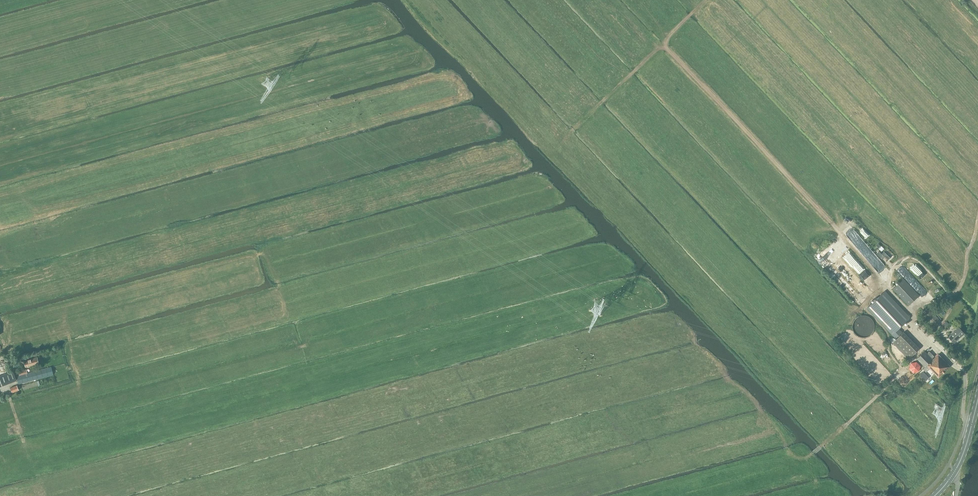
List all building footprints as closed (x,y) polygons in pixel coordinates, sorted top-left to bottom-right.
[(847,235),(876,269),(883,263),(854,229),(847,235)] [(883,247),(877,251),(883,259),(887,256),(888,256),(892,253),(888,249),(886,251),(883,247)] [(834,277),(839,273),(832,266),(827,270),(834,277)] [(893,289),(908,305),(919,295),(903,279),(893,289)] [(867,308),(895,338),(902,332),(899,329),(910,318),(885,291),(867,308)] [(922,313),(936,327),(937,326),(937,325),(941,321),(928,307),(922,313)] [(875,329),(876,327),(875,324),(875,322),(874,320),(872,318),(870,317),(869,316),(867,315),(865,315),(862,315),(860,315),(858,316),(856,318),(854,320),(853,322),(852,324),(852,326),(852,329),(853,331),(854,333),(855,335),(857,336),(859,337),(861,338),(863,338),(865,338),(868,338),(870,337),(872,335),(874,333),(875,331),(875,329)] [(944,329),(950,323),(947,321),(941,326),(944,329)] [(949,337),(954,342),(964,333),(959,327),(949,337)] [(893,343),(909,359),(920,349),(904,332),(893,343)] [(929,351),(927,354),(924,351),(917,359),(925,367),(923,369),(926,372),(930,369),(939,377),(950,366),(938,354),(933,360),(932,359),(934,356),(929,351)] [(24,361),(25,367),(39,363),(37,357),(24,361)] [(912,373),(921,371),(918,360),(910,363),(912,373)] [(17,376),(19,384),(53,374),(51,367),(17,376)] [(0,376),(0,386),(17,380),(13,370),(0,376)] [(924,371),(920,374),(927,381),(930,378),(924,371)]
